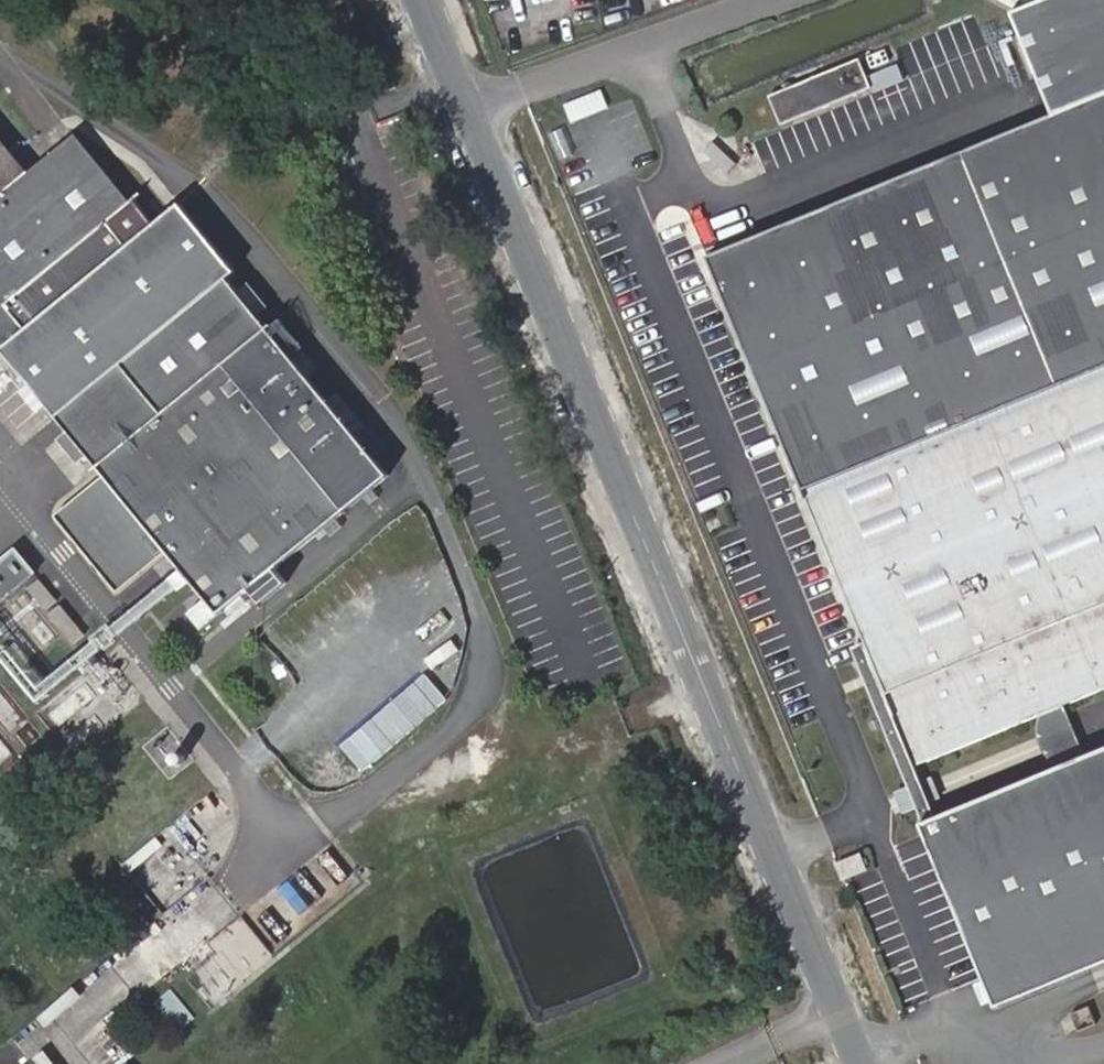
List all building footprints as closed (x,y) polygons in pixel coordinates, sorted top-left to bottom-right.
[(1007,8),(1050,110),(1103,88),(1103,0),(1027,0),(1007,8)] [(886,42),(767,92),(780,123),(899,73),(886,42)] [(1050,110),(704,254),(866,642),(896,715),(916,765),(918,764),(1045,712),(1045,732),(1052,749),(1066,763),(939,816),(927,821),(924,822),(1000,1005),(1103,962),(1103,747),(1092,752),(1070,701),(1103,687),(1103,88),(1050,110)] [(1,351),(105,476),(54,518),(117,594),(167,551),(220,613),(250,588),(263,603),(287,582),(275,568),(388,473),(222,274),(235,271),(179,205),(154,225),(134,201),(129,205),(75,138),(24,180),(0,150),(0,351),(1,351)] [(0,564),(0,638),(26,670),(77,627),(14,552),(0,564)] [(866,642),(855,646),(927,821),(939,816),(918,764),(916,765),(896,715),(866,642)] [(837,864),(844,879),(866,869),(860,854),(837,864)]
